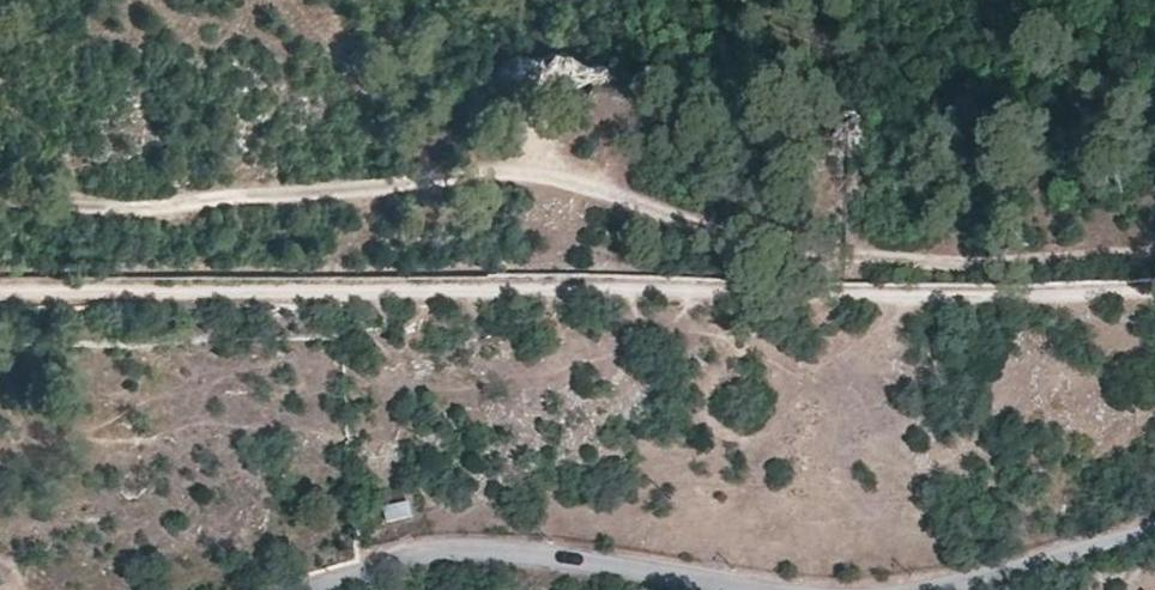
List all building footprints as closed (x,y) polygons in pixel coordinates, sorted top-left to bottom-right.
[(411,503),(384,510),(387,528),(404,523),(413,521),(411,503)]
